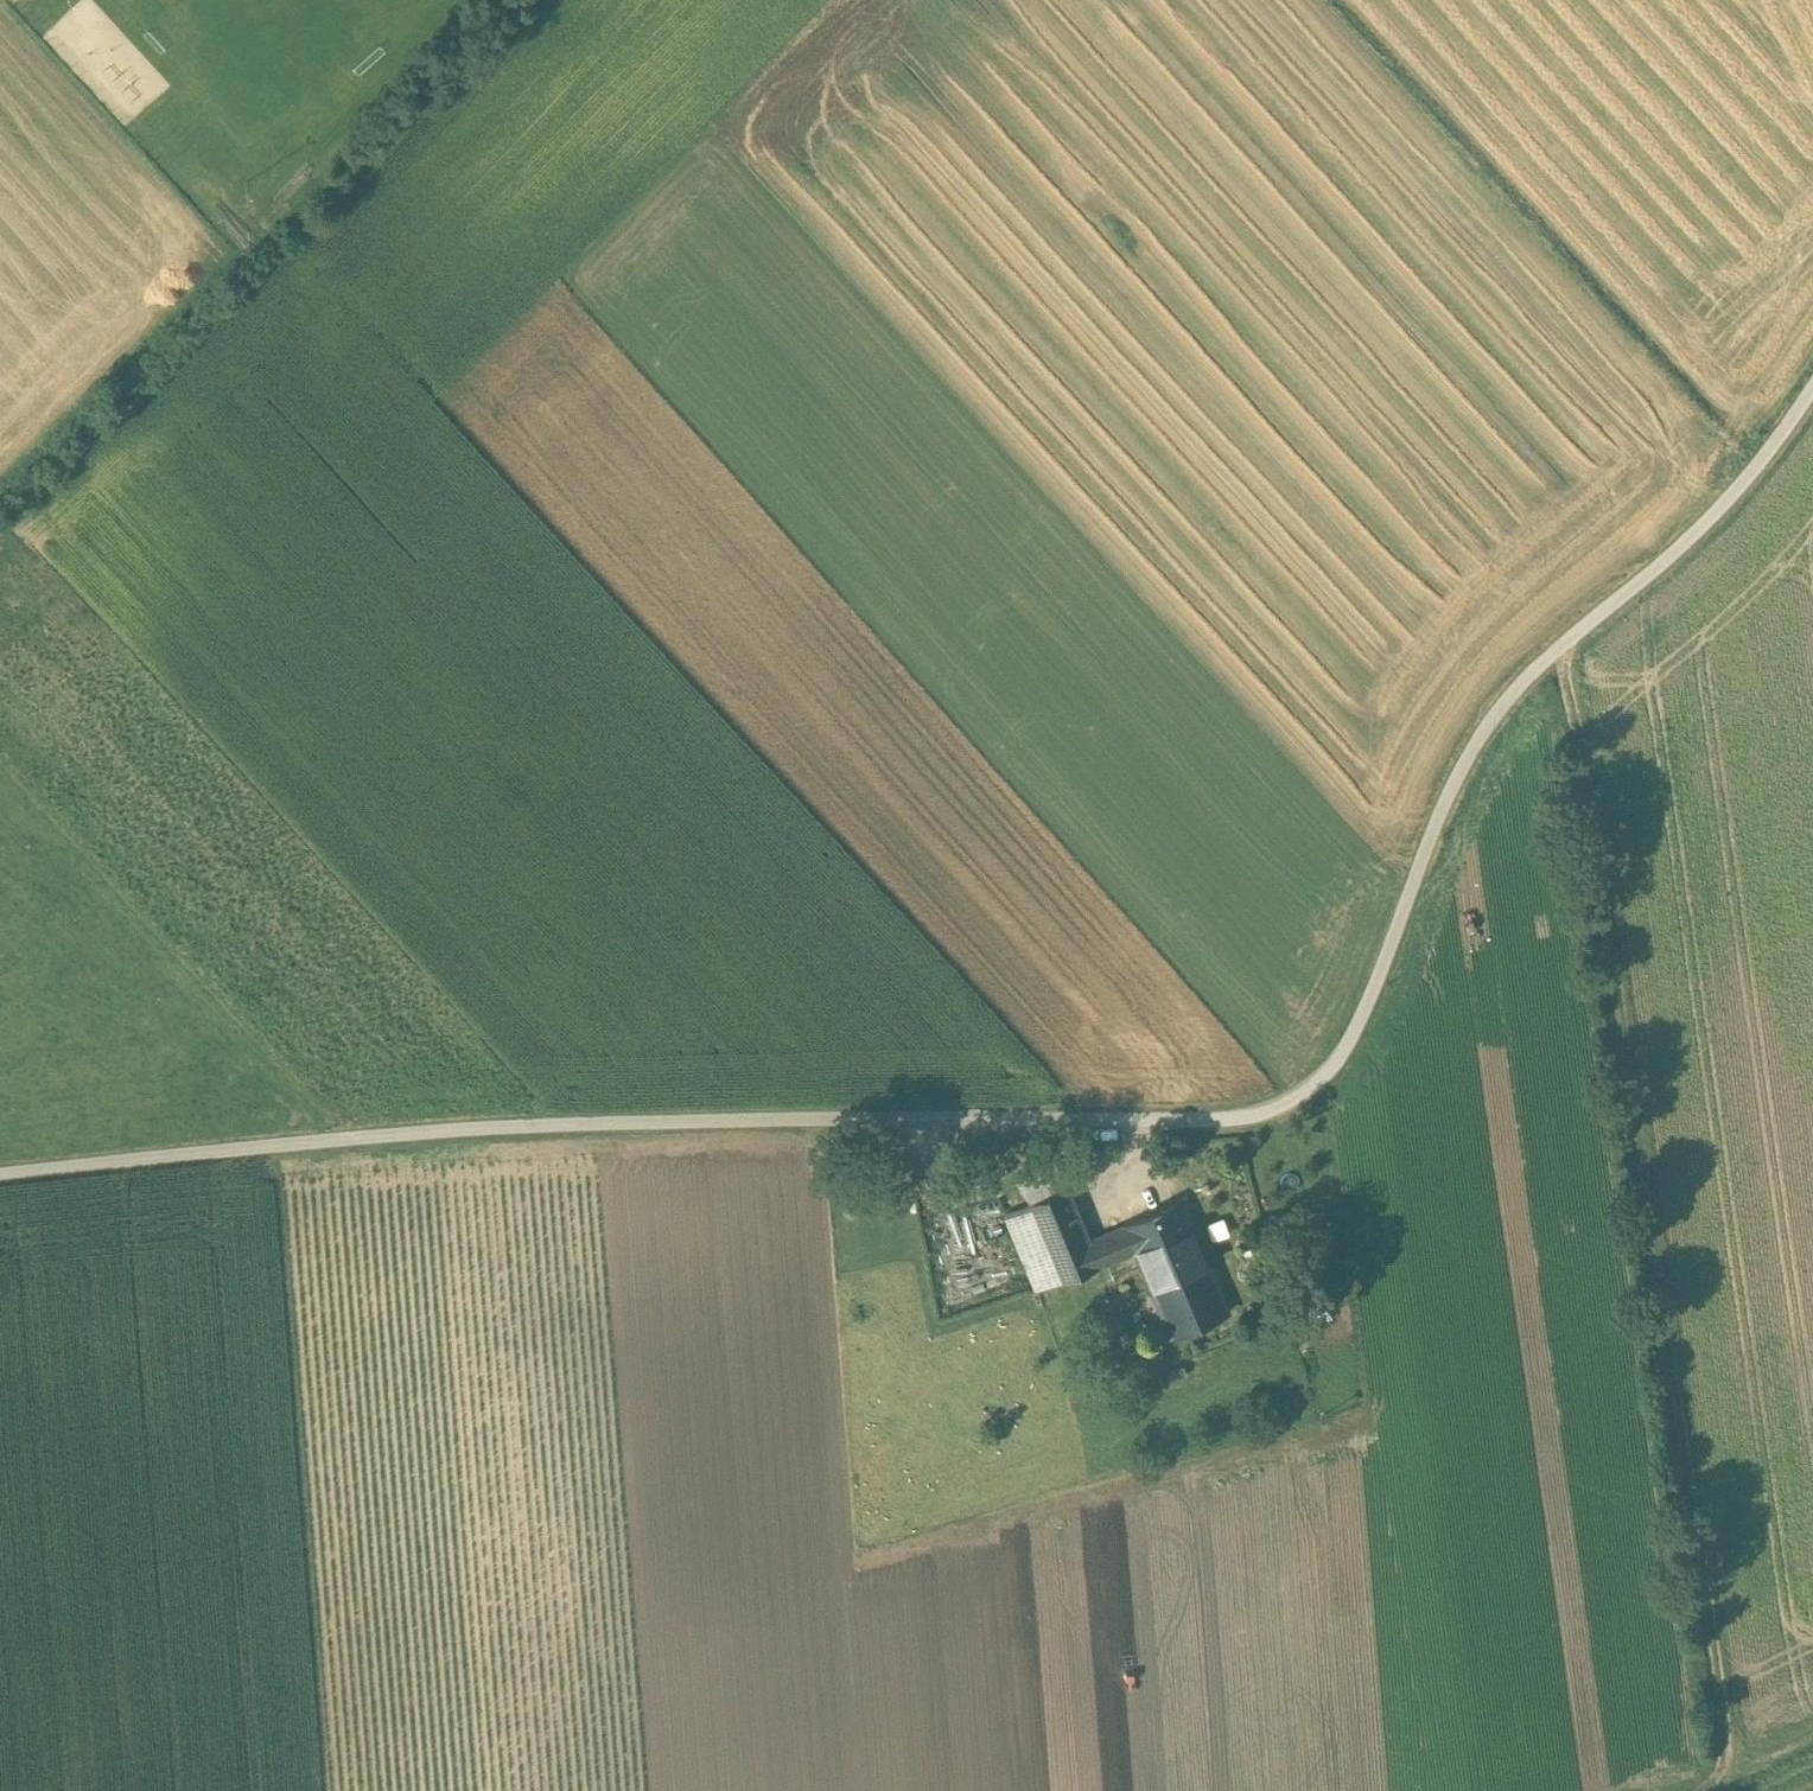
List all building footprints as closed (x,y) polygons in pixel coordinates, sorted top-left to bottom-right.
[(1065,1188),(1004,1213),(1036,1290),(1036,1291),(1097,1266),(1086,1241),(1087,1240),(1065,1188)] [(1180,1202),(1125,1224),(1136,1250),(1172,1334),(1226,1311),(1180,1202)] [(1087,1240),(1086,1241),(1097,1266),(1136,1250),(1125,1224),(1087,1240)]
